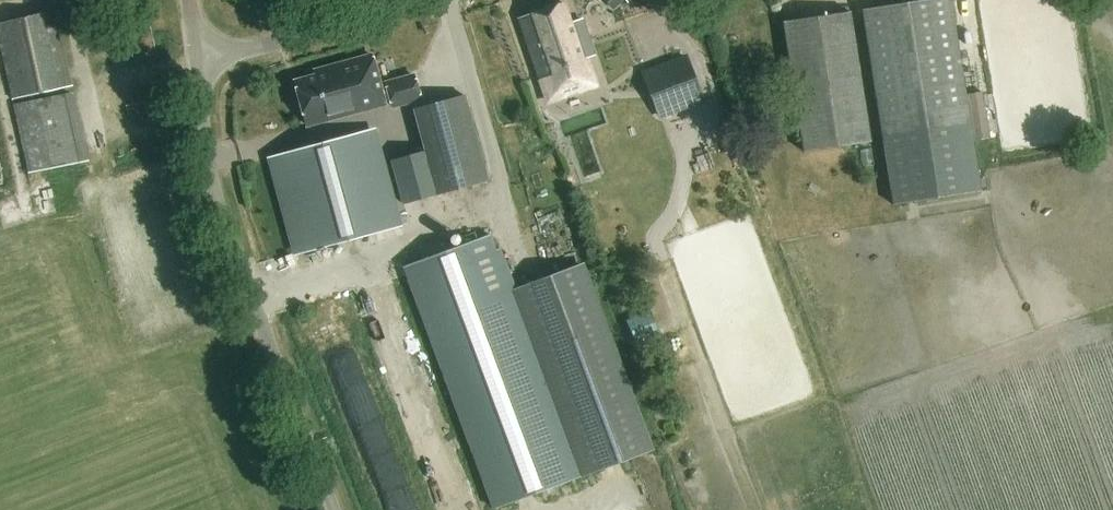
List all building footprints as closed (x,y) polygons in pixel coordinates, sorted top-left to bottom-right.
[(570,18),(563,0),(557,0),(519,14),(550,100),(598,82),(574,16),(570,18)] [(614,8),(624,0),(607,0),(614,8)] [(862,11),(892,203),(980,189),(950,0),(931,0),(862,11)] [(74,88),(56,12),(0,25),(0,37),(15,102),(74,88)] [(871,142),(850,12),(783,22),(803,153),(871,142)] [(686,54),(641,72),(659,120),(704,103),(686,54)] [(316,76),(295,81),(307,125),(386,104),(372,55),(315,71),(316,76)] [(414,75),(387,83),(393,106),(420,99),(414,75)] [(465,92),(414,106),(422,133),(439,191),(489,177),(465,92)] [(598,144),(590,145),(587,130),(576,133),(587,177),(605,172),(598,144)] [(370,132),(270,160),(296,257),(297,257),(395,227),(370,132)] [(491,234),(403,267),(492,509),(654,449),(585,262),(511,289),(491,234)]
